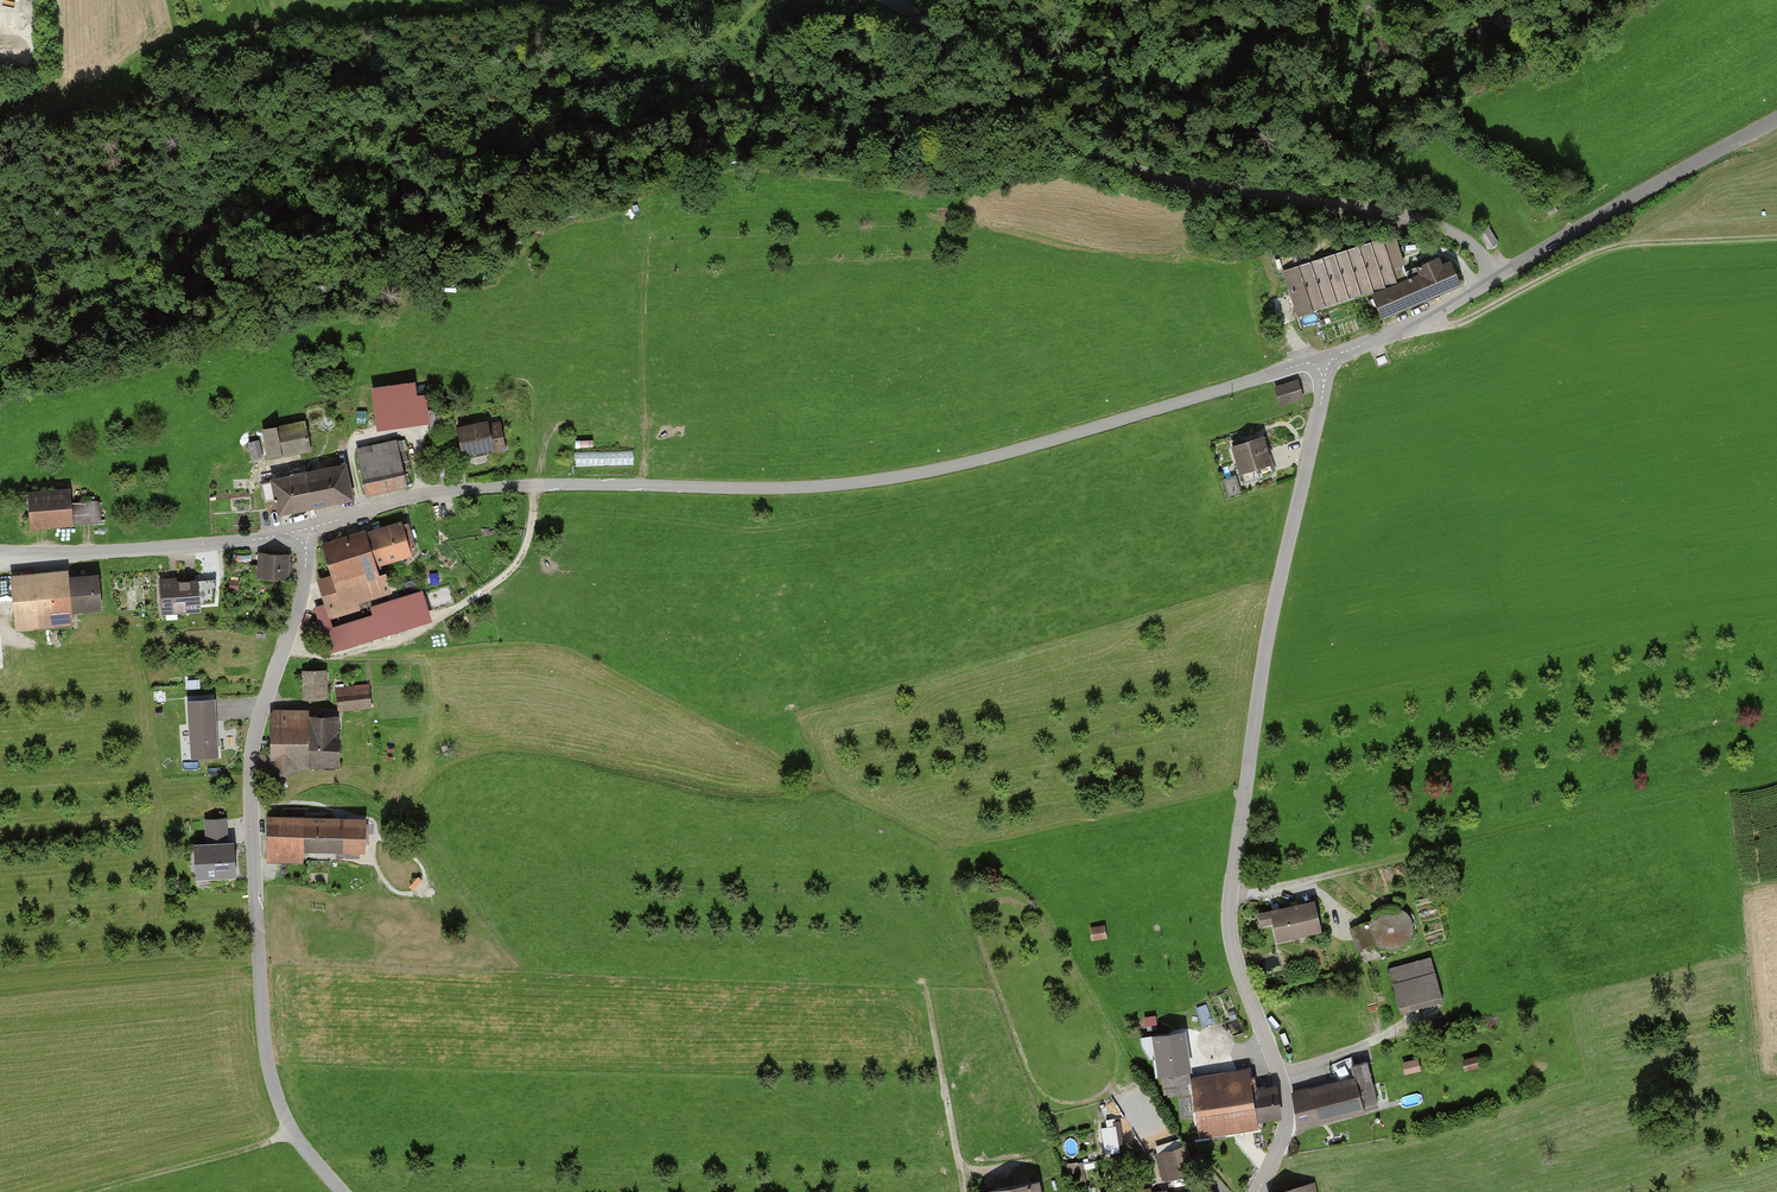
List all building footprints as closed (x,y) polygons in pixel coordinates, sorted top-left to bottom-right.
[(1489,253),(1500,247),(1490,228),(1478,234),(1489,253)] [(1382,241),(1284,273),(1299,317),(1397,285),(1392,272),(1405,268),(1397,242),(1384,246),(1382,241)] [(1386,323),(1463,289),(1451,264),(1444,267),(1441,261),(1423,269),(1426,275),(1375,297),(1386,323)] [(1386,353),(1378,356),(1381,364),(1389,360),(1386,353)] [(379,427),(432,420),(428,390),(420,391),(418,377),(372,383),(379,427)] [(1292,386),(1277,390),(1282,408),(1306,402),(1301,383),(1292,386)] [(308,421),(261,431),(268,463),(315,453),(308,421)] [(502,421),(460,429),(466,459),(508,450),(502,421)] [(253,460),(265,457),(260,437),(249,440),(253,460)] [(1268,439),(1233,449),(1243,483),(1278,473),(1268,439)] [(409,442),(355,452),(363,497),(417,487),(409,442)] [(576,464),(634,464),(634,451),(576,451),(576,464)] [(349,466),(271,482),(279,518),(356,501),(349,466)] [(71,491),(27,495),(30,530),(74,526),(71,491)] [(409,520),(323,545),(332,577),(318,581),(329,621),(389,604),(378,568),(420,556),(409,520)] [(291,556),(260,555),(259,580),(290,581),(291,556)] [(67,570),(11,576),(17,633),(75,627),(74,615),(104,612),(100,575),(68,578),(67,570)] [(198,578),(161,581),(164,615),(200,612),(198,578)] [(303,698),(329,697),(328,666),(302,667),(303,698)] [(372,685),(338,689),(341,711),(375,706),(372,685)] [(214,697),(185,699),(189,757),(219,755),(214,697)] [(310,712),(271,712),(271,773),(312,773),(312,767),(342,767),(342,717),(310,717),(310,712)] [(226,816),(205,817),(206,843),(197,844),(198,873),(235,871),(233,838),(227,838),(226,816)] [(367,817),(267,816),(267,862),(304,862),(304,851),(344,852),(344,857),(367,857),(367,817)] [(1323,933),(1316,900),(1259,913),(1262,928),(1274,925),(1278,943),(1323,933)] [(1408,943),(1414,930),(1414,927),(1407,912),(1392,906),(1384,908),(1376,913),(1370,928),(1377,944),(1380,946),(1392,950),(1408,943)] [(1430,956),(1389,969),(1401,1009),(1443,996),(1430,956)] [(1161,1038),(1159,1032),(1147,1035),(1148,1041),(1161,1038)] [(1198,1117),(1192,1079),(1185,1039),(1156,1044),(1165,1097),(1179,1095),(1183,1120),(1198,1117)] [(1479,1057),(1464,1062),(1467,1073),(1482,1068),(1479,1057)] [(1421,1061),(1404,1065),(1407,1079),(1424,1075),(1421,1061)] [(1356,1079),(1364,1112),(1382,1108),(1371,1063),(1353,1068),(1356,1079)] [(1251,1069),(1192,1079),(1198,1117),(1201,1136),(1260,1126),(1259,1122),(1254,1090),(1251,1069)] [(1356,1079),(1294,1094),(1302,1127),(1364,1112),(1356,1079)] [(1254,1090),(1259,1122),(1284,1119),(1278,1086),(1254,1090)] [(1113,1127),(1104,1128),(1108,1151),(1117,1149),(1113,1127)] [(1182,1146),(1156,1155),(1163,1176),(1171,1173),(1173,1177),(1190,1171),(1182,1146)] [(980,1190),(980,1191),(1044,1191),(1041,1179),(980,1190)]
